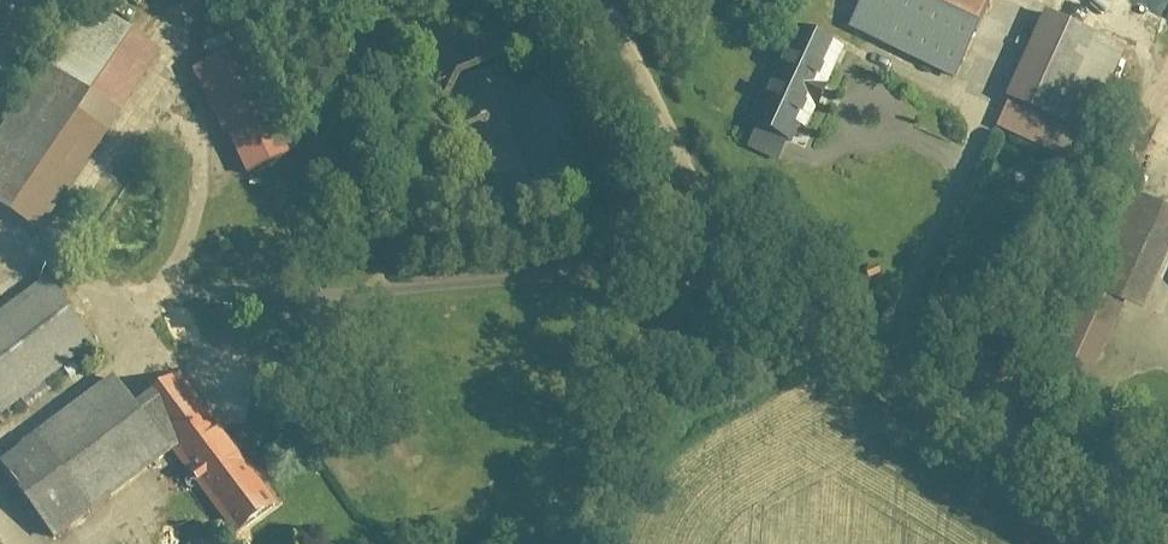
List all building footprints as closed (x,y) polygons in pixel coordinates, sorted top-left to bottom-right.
[(950,76),(985,0),(816,0),(810,12),(950,76)] [(0,130),(0,217),(27,236),(153,55),(85,8),(0,130)] [(1037,24),(994,134),(1074,165),(1117,55),(1037,24)] [(804,130),(839,51),(799,33),(782,70),(775,67),(752,117),(758,119),(753,130),(788,145),(797,127),(804,130)] [(242,51),(190,74),(238,178),(289,154),(242,51)] [(1134,316),(1167,243),(1167,219),(1134,203),(1091,295),(1098,299),(1057,388),(1078,397),(1119,309),(1134,316)] [(0,319),(0,416),(86,352),(40,289),(0,319)] [(214,522),(260,487),(168,371),(124,405),(107,384),(0,468),(0,483),(48,543),(50,543),(162,456),(214,522)]
